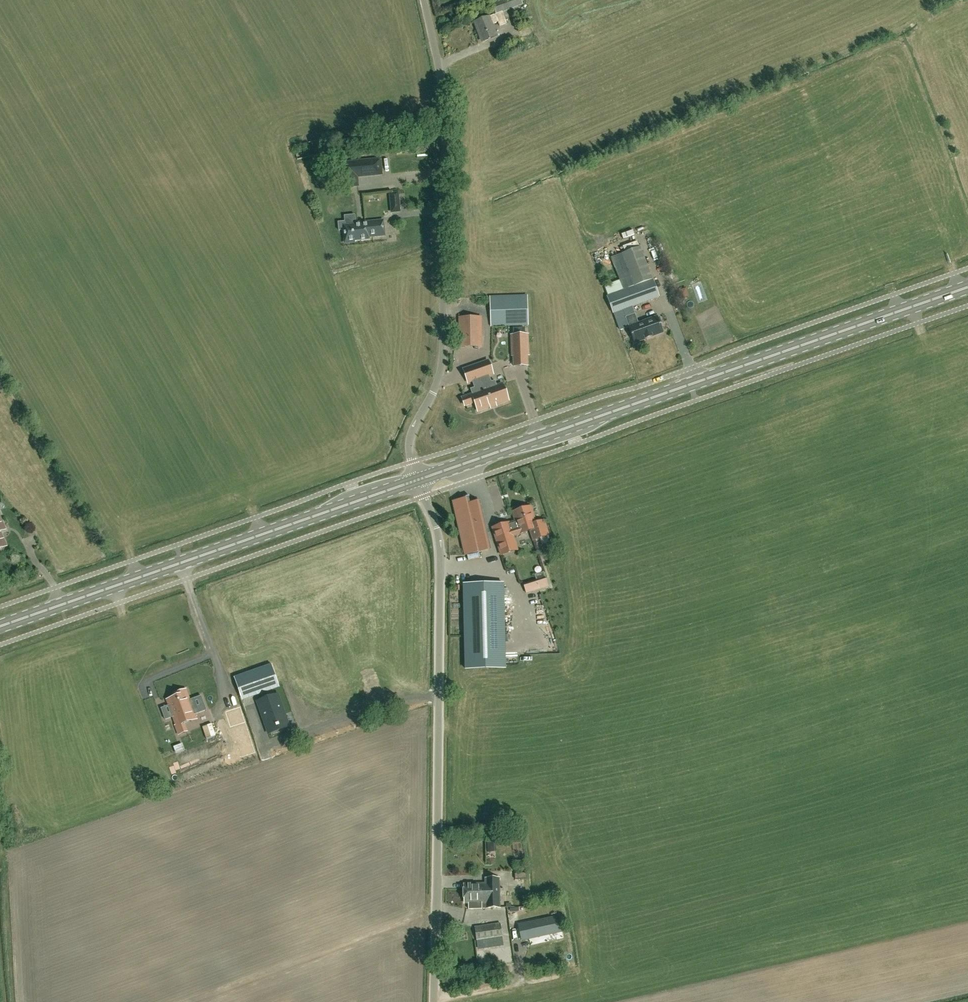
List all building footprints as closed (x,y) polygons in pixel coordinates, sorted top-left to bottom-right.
[(523,4),(521,0),(502,0),(492,4),(496,14),(490,17),(490,16),(475,22),(482,42),(496,37),(492,24),(499,23),(499,26),(507,23),(502,12),(523,4)] [(299,151),(318,149),(318,143),(298,145),(299,151)] [(298,152),(299,159),(320,156),(320,150),(298,152)] [(382,159),(342,162),(340,162),(342,188),(360,187),(359,177),(383,176),(382,159)] [(389,192),(391,213),(401,212),(399,191),(389,192)] [(357,225),(356,225),(345,226),(344,220),(338,221),(339,230),(344,229),(346,243),(355,242),(355,240),(369,239),(369,237),(385,235),(383,221),(357,223),(357,225)] [(640,247),(623,253),(632,276),(604,286),(614,313),(659,297),(653,280),(652,280),(640,247)] [(490,297),(491,326),(528,325),(527,296),(490,297)] [(658,317),(639,324),(635,314),(626,318),(635,343),(663,333),(660,324),(662,323),(660,317),(658,318),(658,317)] [(481,346),(481,337),(481,317),(460,318),(460,337),(460,347),(481,346)] [(512,356),(514,355),(514,365),(514,366),(515,366),(526,366),(527,366),(527,365),(527,355),(529,355),(528,334),(511,335),(512,356)] [(465,406),(475,403),(478,411),(508,401),(502,383),(497,385),(495,380),(490,382),(487,376),(493,374),(488,360),(463,369),(468,383),(474,381),(476,387),(470,389),(472,394),(462,397),(465,406)] [(453,501),(463,547),(465,555),(491,549),(480,501),(469,503),(468,497),(470,496),(463,497),(464,498),(465,498),(465,499),(453,501)] [(544,521),(536,523),(531,506),(513,512),(515,521),(493,528),(501,555),(518,550),(513,536),(530,531),(533,540),(549,535),(544,521)] [(546,578),(524,585),(526,593),(549,586),(546,578)] [(466,668),(504,668),(503,585),(464,585),(466,668)] [(528,621),(534,621),(534,628),(543,628),(543,623),(538,623),(538,614),(528,614),(528,621)] [(272,665),(234,678),(241,697),(278,684),(272,665)] [(194,710),(197,709),(194,699),(190,700),(186,690),(175,694),(176,697),(167,700),(169,706),(173,717),(176,726),(175,726),(178,735),(187,731),(184,724),(189,722),(197,719),(195,715),(194,710)] [(286,727),(277,701),(260,707),(269,733),(286,727)] [(500,907),(500,878),(499,874),(486,875),(486,883),(464,884),(464,889),(464,898),(465,903),(482,903),(483,908),(500,907)] [(528,886),(511,887),(512,900),(528,900),(528,886)] [(558,916),(518,924),(521,939),(561,930),(558,916)] [(477,940),(502,937),(501,924),(475,927),(477,940)]
